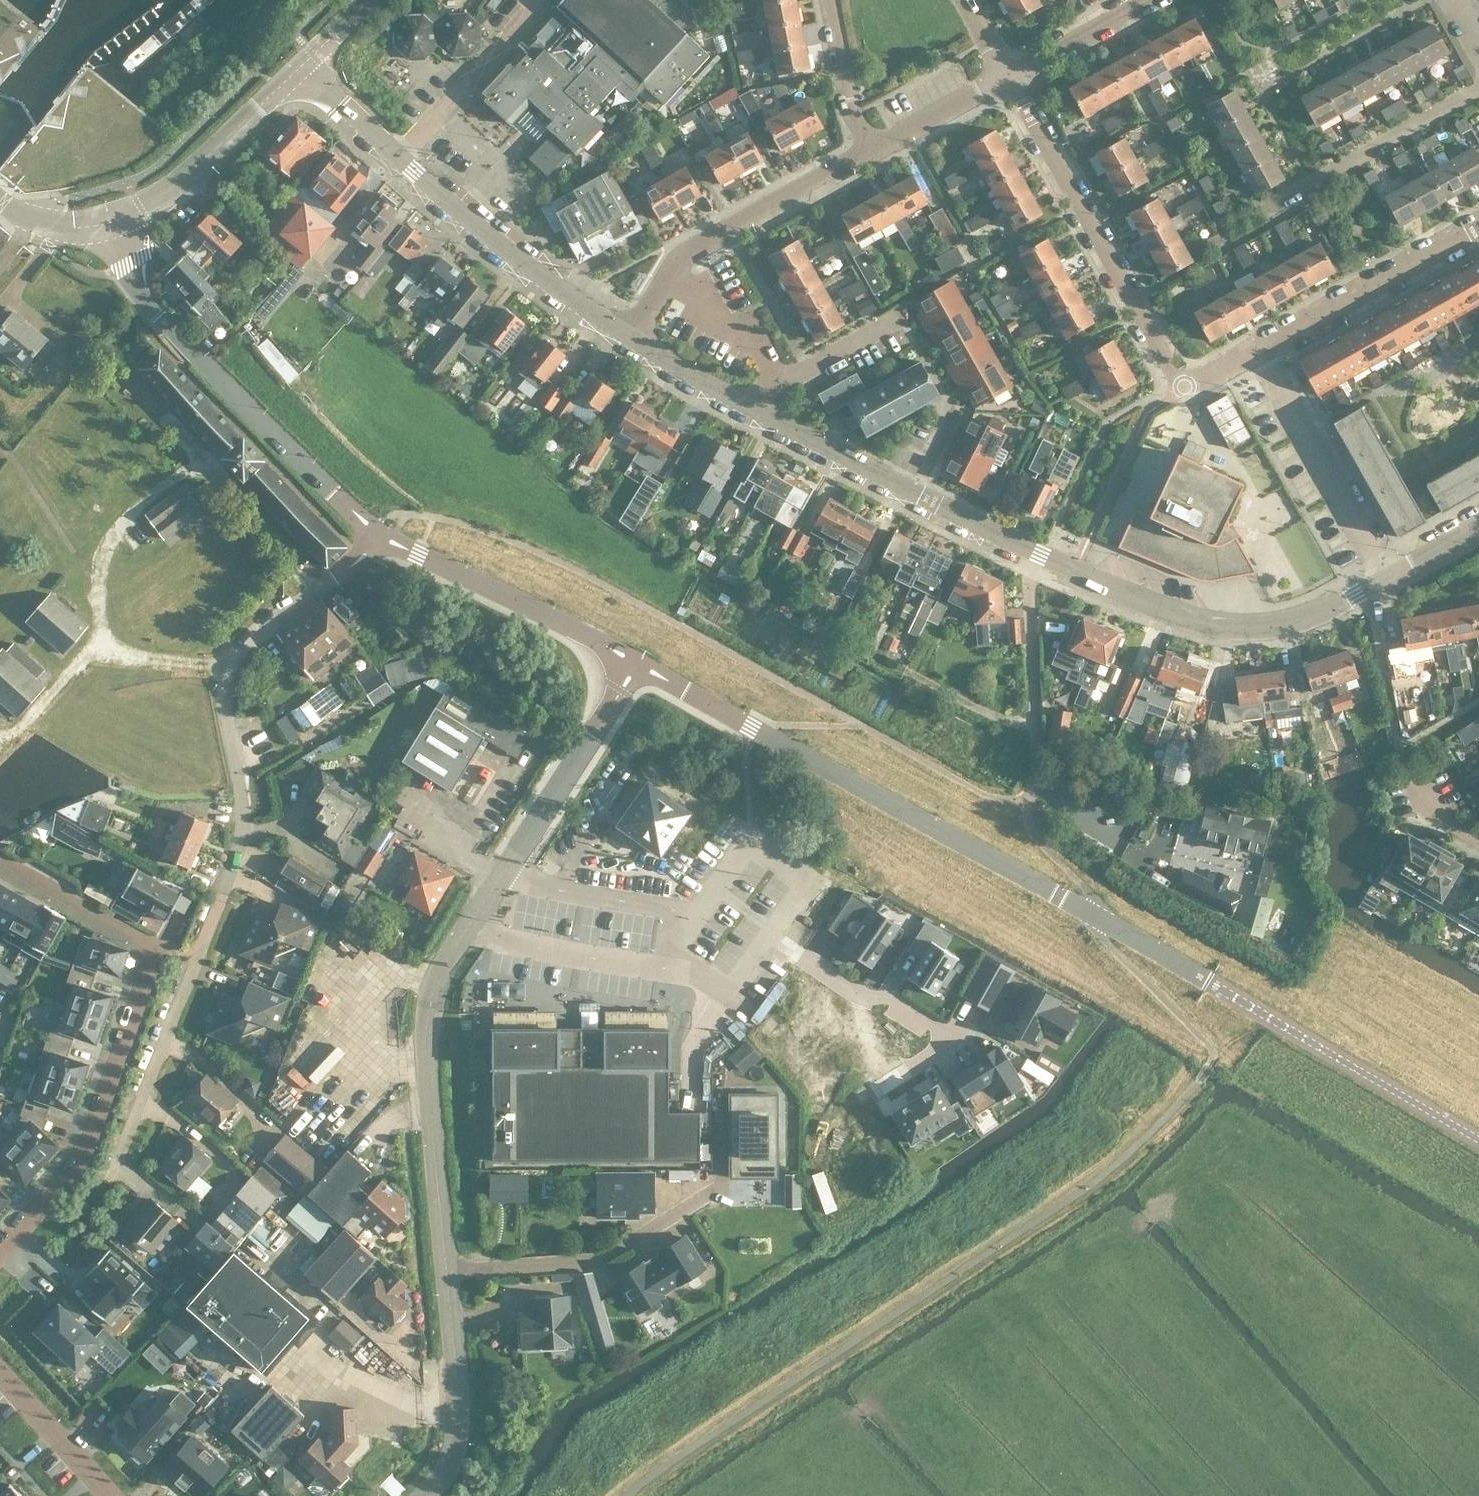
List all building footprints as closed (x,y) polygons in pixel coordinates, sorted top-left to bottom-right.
[(127,54),(121,62),(129,72),(136,68),(212,4),(214,0),(189,0),(127,54)] [(550,131),(527,156),(549,177),(579,144),(583,148),(604,126),(603,125),(641,83),(664,104),(708,55),(681,30),(693,17),(675,0),(555,0),(550,5),(557,11),(522,49),(479,96),(510,124),(525,108),(550,131)] [(513,0),(506,0),(480,23),(490,35),(520,7),(513,0)] [(728,12),(753,7),(752,0),(727,5),(728,12)] [(800,22),(796,0),(787,0),(764,5),(768,28),(800,22)] [(1013,21),(1042,5),(1039,0),(1001,0),(1013,21)] [(753,7),(728,12),(730,18),(754,13),(753,7)] [(1317,23),(1329,17),(1324,8),(1312,15),(1317,23)] [(406,15),(401,21),(394,28),(394,46),(407,59),(426,58),(438,45),(451,57),(469,56),(481,43),(481,25),(468,13),(449,13),(437,27),(424,14),(406,15)] [(1173,30),(1189,58),(1210,46),(1194,18),(1173,30)] [(809,43),(821,41),(818,21),(806,23),(809,43)] [(773,51),(805,45),(800,22),(768,28),(773,51)] [(1288,40),(1288,39),(1298,34),(1292,24),(1282,29),(1288,40)] [(1409,37),(1425,65),(1447,52),(1432,24),(1409,37)] [(733,40),(734,39),(765,33),(764,28),(732,35),(733,40)] [(1168,70),(1189,58),(1173,30),(1152,41),(1168,70)] [(1403,77),(1425,65),(1409,37),(1388,49),(1403,77)] [(1147,81),(1168,70),(1152,41),(1131,53),(1147,81)] [(805,45),(773,51),(778,75),(810,69),(805,45)] [(738,58),(763,53),(761,47),(736,52),(738,58)] [(1382,89),(1403,77),(1388,49),(1366,61),(1382,89)] [(763,53),(738,58),(739,65),(764,60),(763,53)] [(1126,93),(1147,81),(1131,53),(1111,64),(1126,93)] [(371,68),(404,92),(413,79),(380,56),(371,68)] [(1360,101),(1382,89),(1366,61),(1345,73),(1360,101)] [(1106,104),(1126,93),(1111,64),(1090,76),(1106,104)] [(1458,81),(1469,75),(1463,64),(1453,70),(1458,81)] [(1194,68),(1206,90),(1211,87),(1199,65),(1194,68)] [(1201,93),(1206,90),(1194,68),(1189,71),(1201,93)] [(1339,113),(1360,101),(1345,73),(1323,85),(1339,113)] [(1084,117),(1106,104),(1090,76),(1068,88),(1084,117)] [(1427,98),(1439,91),(1434,82),(1422,89),(1427,98)] [(771,86),(773,88),(780,100),(792,94),(785,83),(771,86)] [(1316,125),(1339,113),(1323,85),(1301,97),(1316,125)] [(734,87),(709,102),(713,110),(739,95),(734,87)] [(1165,113),(1169,110),(1170,110),(1158,88),(1153,91),(1165,113)] [(739,96),(738,96),(755,126),(764,120),(780,151),(802,139),(785,109),(765,120),(764,118),(765,117),(750,90),(739,96)] [(1159,116),(1165,113),(1153,91),(1147,94),(1159,116)] [(1218,129),(1247,113),(1234,91),(1205,107),(1218,129)] [(802,139),(823,128),(807,97),(785,109),(802,139)] [(1390,105),(1396,115),(1407,110),(1401,99),(1390,105)] [(704,104),(721,134),(726,131),(713,110),(709,102),(709,101),(704,104)] [(715,137),(721,134),(704,104),(700,106),(679,118),(675,120),(679,128),(683,126),(683,125),(686,123),(684,119),(696,112),(697,114),(701,112),(703,115),(715,137)] [(1386,121),(1396,115),(1390,105),(1380,110),(1386,121)] [(1112,115),(1118,126),(1128,120),(1122,109),(1112,115)] [(1229,151),(1259,134),(1247,113),(1218,129),(1229,151)] [(1107,132),(1118,126),(1112,115),(1101,122),(1107,132)] [(1171,132),(1182,126),(1176,116),(1165,122),(1171,132)] [(328,144),(313,131),(297,117),(264,155),(297,181),(328,144)] [(1460,134),(1470,129),(1470,128),(1464,118),(1454,123),(1460,134)] [(1353,139),(1365,132),(1361,124),(1348,130),(1353,139)] [(979,167),(1007,151),(995,130),(967,145),(979,167)] [(742,172),(764,160),(747,131),(726,143),(742,172)] [(1241,172),(1271,156),(1259,134),(1229,151),(1241,172)] [(1428,150),(1439,143),(1435,134),(1423,141),(1428,150)] [(644,141),(659,168),(664,166),(652,144),(648,136),(644,138),(645,140),(644,141)] [(1145,153),(1167,141),(1164,136),(1142,148),(1145,153)] [(1107,175),(1136,158),(1124,138),(1095,153),(1107,175)] [(1324,156),(1334,150),(1329,140),(1318,145),(1324,156)] [(653,172),(659,168),(644,141),(639,144),(642,149),(641,150),(653,172)] [(1167,141),(1145,153),(1148,160),(1170,147),(1167,141)] [(721,184),(742,172),(726,143),(704,155),(721,184)] [(1188,162),(1196,157),(1190,145),(1181,150),(1188,162)] [(1465,188),(1478,181),(1478,161),(1472,148),(1449,160),(1465,188)] [(991,187),(1018,172),(1007,151),(979,167),(991,187)] [(1397,167),(1409,160),(1404,151),(1392,158),(1397,167)] [(337,154),(310,188),(339,211),(366,178),(361,173),(339,156),(337,154)] [(1241,172),(1254,195),(1283,178),(1271,156),(1241,172)] [(1119,196),(1148,180),(1136,158),(1107,175),(1119,196)] [(1443,200),(1465,188),(1449,160),(1428,172),(1443,200)] [(664,178),(680,207),(702,195),(685,166),(664,178)] [(947,184),(969,172),(966,166),(944,178),(947,184)] [(1368,185),(1379,179),(1373,169),(1363,175),(1368,185)] [(634,216),(631,211),(632,210),(609,170),(541,208),(555,232),(565,227),(583,261),(641,228),(639,224),(647,219),(642,211),(634,216)] [(969,172),(947,184),(944,186),(947,191),(955,206),(963,202),(955,187),(972,177),(969,172)] [(1002,208),(1030,192),(1018,172),(991,187),(1002,208)] [(1422,213),(1443,200),(1428,172),(1406,184),(1422,213)] [(904,217),(928,203),(913,175),(888,188),(904,217)] [(1205,192),(1213,188),(1207,175),(1198,180),(1205,192)] [(659,219),(680,207),(664,178),(639,192),(654,219),(658,217),(659,219)] [(263,229),(259,234),(279,250),(301,269),(305,265),(335,230),(330,225),(339,211),(310,188),(302,182),(292,194),(267,224),(263,229)] [(1400,225),(1422,213),(1406,184),(1384,197),(1400,225)] [(921,246),(904,217),(888,188),(865,201),(881,230),(893,223),(910,251),(921,246)] [(1030,192),(1002,208),(1014,229),(1042,214),(1030,192)] [(376,194),(349,226),(370,243),(354,262),(365,271),(386,245),(402,225),(393,217),(397,211),(393,208),(396,204),(383,194),(380,197),(376,194)] [(1178,214),(1200,202),(1197,196),(1175,208),(1178,214)] [(1140,234),(1169,218),(1157,197),(1128,213),(1140,234)] [(1217,215),(1228,209),(1222,199),(1212,204),(1217,215)] [(841,215),(849,230),(840,235),(874,295),(886,288),(865,250),(861,252),(856,244),(881,230),(865,201),(841,215)] [(1200,202),(1178,214),(1182,220),(1204,208),(1200,202)] [(945,246),(959,238),(942,208),(928,215),(945,246)] [(966,228),(992,213),(989,208),(967,220),(968,221),(963,223),(966,228)] [(992,213),(966,228),(969,233),(973,231),(995,219),(992,213)] [(210,275),(223,261),(240,243),(209,216),(179,245),(187,253),(202,267),(210,275)] [(1152,255),(1181,239),(1169,218),(1140,234),(1152,255)] [(1292,245),(1298,242),(1285,220),(1280,223),(1292,245)] [(404,295),(425,268),(416,261),(430,244),(406,223),(389,244),(412,263),(403,275),(406,278),(397,289),(404,295)] [(1286,248),(1292,245),(1280,223),(1274,226),(1286,248)] [(1211,252),(1224,244),(1218,233),(1205,240),(1211,252)] [(818,255),(840,243),(837,238),(815,250),(818,255)] [(780,277),(810,260),(798,239),(768,256),(780,277)] [(1030,276),(1058,260),(1046,239),(1018,255),(1030,276)] [(1163,277),(1193,261),(1181,239),(1152,255),(1163,277)] [(840,243),(818,255),(822,261),(844,249),(840,243)] [(1238,246),(1250,268),(1256,265),(1244,243),(1238,246)] [(1297,255),(1313,283),(1335,271),(1319,243),(1297,255)] [(375,279),(397,252),(388,245),(367,272),(375,279)] [(943,273),(964,261),(956,246),(934,258),(943,273)] [(1245,271),(1250,268),(1238,246),(1233,249),(1245,271)] [(209,329),(223,315),(214,301),(221,294),(206,279),(210,275),(202,267),(187,253),(166,274),(186,295),(183,298),(199,314),(198,316),(197,315),(196,316),(209,329)] [(1292,294),(1313,283),(1297,255),(1277,266),(1292,294)] [(439,294),(445,299),(464,276),(440,257),(422,280),(417,286),(414,283),(404,294),(397,304),(405,310),(412,301),(419,293),(424,298),(439,294)] [(1465,264),(1478,289),(1478,258),(1472,262),(1471,261),(1465,264)] [(792,298),(821,281),(810,260),(780,277),(792,298)] [(1041,297),(1070,281),(1058,260),(1030,276),(1041,297)] [(1449,275),(1468,310),(1478,304),(1478,289),(1465,264),(1459,268),(1459,269),(1449,275)] [(1198,272),(1205,284),(1216,278),(1210,266),(1198,272)] [(1272,306),(1292,294),(1277,266),(1256,278),(1272,306)] [(1194,290),(1205,284),(1198,272),(1188,278),(1194,290)] [(990,298),(1021,281),(1017,275),(995,287),(987,293),(990,298)] [(1438,280),(1431,283),(1452,319),(1468,310),(1449,275),(1438,281),(1438,280)] [(1251,318),(1272,306),(1256,278),(1235,289),(1251,318)] [(462,326),(487,294),(483,291),(483,287),(474,280),(471,282),(467,279),(446,307),(442,304),(432,318),(441,326),(449,316),(462,326)] [(835,300),(864,284),(861,279),(838,291),(840,294),(833,297),(835,300)] [(926,330),(968,306),(953,280),(914,302),(920,312),(917,313),(926,330)] [(803,318),(833,302),(821,281),(792,298),(803,318)] [(1021,281),(990,298),(993,304),(1024,286),(1021,281)] [(1053,317),(1081,301),(1070,281),(1041,297),(1053,317)] [(1426,288),(1415,294),(1435,328),(1452,319),(1431,283),(1425,287),(1426,288)] [(845,303),(866,291),(867,290),(864,284),(835,300),(833,302),(803,318),(815,340),(845,323),(835,305),(843,300),(845,303)] [(1230,329),(1251,318),(1235,289),(1214,301),(1230,329)] [(1404,299),(1398,302),(1418,338),(1435,328),(1415,294),(1405,300),(1404,299)] [(1053,317),(1064,339),(1093,323),(1081,301),(1053,317)] [(1209,341),(1230,329),(1214,301),(1193,313),(1209,341)] [(1392,307),(1382,313),(1402,347),(1418,338),(1398,302),(1392,306),(1392,307)] [(944,354),(983,332),(968,306),(926,330),(936,348),(939,346),(944,354)] [(14,312),(7,307),(0,316),(0,323),(3,326),(0,329),(0,349),(7,354),(31,325),(15,312),(14,312)] [(499,356),(504,351),(524,323),(504,307),(476,345),(467,338),(457,350),(468,358),(476,364),(488,347),(499,356)] [(1371,317),(1365,321),(1385,357),(1402,347),(1382,313),(1371,319),(1371,317)] [(1467,318),(1471,325),(1478,321),(1478,318),(1476,313),(1467,318)] [(1025,340),(1048,327),(1045,323),(1043,320),(1041,317),(1019,329),(1012,333),(1018,344),(1022,342),(1024,340),(1025,340)] [(1010,333),(1019,327),(1015,319),(1005,325),(1010,333)] [(1359,326),(1349,332),(1368,366),(1385,357),(1365,321),(1358,325),(1359,326)] [(31,325),(7,354),(23,368),(36,352),(43,358),(54,345),(47,339),(47,338),(31,325)] [(438,374),(468,335),(458,328),(428,366),(438,374)] [(956,382),(998,358),(983,332),(944,354),(950,364),(947,366),(956,382)] [(1337,336),(1331,340),(1351,376),(1368,366),(1349,332),(1338,337),(1337,336)] [(1443,332),(1434,337),(1438,344),(1447,339),(1443,332)] [(88,357),(95,349),(80,336),(73,343),(88,357)] [(1096,376),(1124,361),(1112,339),(1084,355),(1096,376)] [(1447,339),(1438,344),(1442,351),(1451,346),(1447,339)] [(541,377),(545,380),(564,355),(546,340),(531,358),(523,352),(512,366),(527,378),(531,374),(539,380),(541,377)] [(1325,345),(1315,350),(1335,385),(1351,376),(1331,340),(1325,344),(1325,345)] [(144,356),(135,365),(129,358),(126,362),(132,368),(136,365),(140,369),(141,368),(174,405),(173,405),(189,422),(190,422),(224,457),(223,458),(244,480),(244,479),(277,515),(277,516),(295,534),(327,566),(346,547),(307,506),(264,461),(264,460),(244,438),(243,439),(160,350),(149,361),(144,356)] [(1315,350),(1298,360),(1317,395),(1335,385),(1315,350)] [(1409,351),(1400,356),(1405,363),(1413,358),(1409,351)] [(998,358),(956,382),(965,399),(969,397),(975,408),(1013,386),(998,358)] [(1413,358),(1405,363),(1408,370),(1417,365),(1413,358)] [(867,436),(940,395),(920,360),(866,390),(856,372),(817,394),(829,414),(848,403),(854,414),(846,418),(851,429),(860,424),(867,436)] [(1124,361),(1096,376),(1108,398),(1136,382),(1124,361)] [(1376,370),(1367,375),(1371,382),(1380,377),(1376,370)] [(599,410),(613,390),(593,375),(579,396),(580,396),(577,400),(566,392),(553,413),(564,421),(572,408),(576,411),(580,405),(595,415),(599,410)] [(1067,400),(1089,388),(1083,376),(1061,389),(1065,396),(1067,400)] [(1380,377),(1371,382),(1375,389),(1384,384),(1380,377)] [(551,412),(565,391),(552,382),(538,403),(551,412)] [(1342,389),(1334,394),(1338,401),(1346,396),(1342,389)] [(1250,436),(1227,395),(1206,406),(1230,448),(1250,436)] [(1346,396),(1338,401),(1342,408),(1350,403),(1346,396)] [(636,451),(656,419),(646,413),(648,411),(633,402),(616,430),(632,440),(628,447),(636,451)] [(1361,407),(1333,422),(1355,461),(1382,445),(1361,407)] [(954,438),(952,441),(991,461),(987,458),(992,448),(997,450),(1005,434),(969,416),(965,424),(961,433),(957,431),(954,438)] [(636,451),(632,458),(656,473),(664,460),(679,433),(656,419),(636,451)] [(594,468),(611,440),(599,434),(583,461),(594,468)] [(684,502),(708,516),(734,469),(727,465),(734,453),(706,438),(687,470),(699,476),(684,502)] [(1039,474),(1053,444),(1042,439),(1028,468),(1039,474)] [(946,462),(941,471),(977,489),(986,472),(981,470),(986,460),(991,462),(991,461),(952,441),(950,445),(947,452),(950,454),(946,462)] [(1382,445),(1355,461),(1376,498),(1404,483),(1382,445)] [(1063,489),(1079,456),(1062,449),(1046,484),(1033,478),(1020,505),(1042,515),(1056,486),(1063,489)] [(1160,450),(1156,458),(1144,452),(1134,475),(1144,480),(1147,473),(1164,481),(1175,457),(1160,450)] [(1243,483),(1178,453),(1150,515),(1136,509),(1118,547),(1192,577),(1197,579),(1201,580),(1204,580),(1207,580),(1209,580),(1212,580),(1256,572),(1228,523),(1243,483)] [(1478,489),(1478,454),(1464,462),(1478,489)] [(759,493),(774,468),(757,459),(744,483),(741,481),(733,495),(744,502),(746,499),(754,504),(759,493)] [(1441,512),(1478,491),(1478,489),(1464,462),(1426,484),(1441,512)] [(754,504),(752,506),(774,518),(781,506),(796,480),(794,479),(776,469),(774,468),(760,493),(754,504)] [(648,478),(623,519),(636,527),(661,485),(648,478)] [(163,539),(209,505),(191,480),(145,514),(163,539)] [(799,515),(813,489),(796,480),(781,506),(774,518),(787,526),(777,545),(787,550),(797,530),(792,527),(798,515),(799,515)] [(1404,483),(1376,498),(1398,537),(1425,521),(1404,483)] [(729,521),(739,504),(729,498),(719,514),(729,521)] [(837,540),(852,513),(842,508),(844,506),(829,498),(810,532),(824,540),(822,543),(833,549),(837,540)] [(847,579),(857,585),(858,585),(874,552),(865,547),(876,526),(852,513),(837,540),(862,553),(857,562),(856,562),(847,579)] [(809,538),(799,532),(788,551),(798,557),(809,538)] [(895,580),(913,542),(894,533),(880,561),(882,562),(878,572),(895,580)] [(913,589),(914,587),(932,550),(929,549),(913,542),(895,580),(913,589)] [(933,605),(941,589),(937,588),(951,559),(932,550),(914,587),(929,594),(926,601),(923,599),(908,632),(918,637),(933,605)] [(970,566),(966,565),(950,599),(970,609),(987,575),(984,573),(983,570),(973,566),(970,566)] [(1001,582),(987,575),(970,609),(975,611),(978,645),(989,645),(987,621),(1004,620),(1001,582)] [(358,616),(364,610),(342,588),(328,602),(340,614),(336,618),(358,644),(359,644),(352,636),(357,631),(368,637),(372,630),(366,626),(365,628),(361,627),(365,623),(358,616)] [(859,615),(867,596),(856,591),(848,610),(859,615)] [(87,627),(86,626),(50,593),(26,621),(63,654),(87,627)] [(933,605),(926,620),(937,625),(949,600),(950,600),(939,595),(933,605)] [(358,644),(336,618),(321,600),(299,617),(335,662),(358,644)] [(1470,607),(1476,636),(1477,636),(1478,646),(1478,605),(1470,607)] [(1453,641),(1454,641),(1476,636),(1470,607),(1447,611),(1453,641)] [(1454,644),(1453,641),(1447,611),(1424,616),(1431,651),(1432,651),(1445,649),(1450,672),(1459,670),(1454,644)] [(1406,646),(1389,650),(1395,680),(1416,677),(1414,664),(1434,660),(1432,651),(1431,651),(1424,616),(1401,620),(1406,646)] [(314,679),(335,662),(299,617),(278,633),(314,679)] [(1020,618),(1008,619),(1010,643),(1021,643),(1020,618)] [(1076,682),(1100,626),(1079,618),(1071,637),(1065,634),(1052,664),(1069,671),(1066,678),(1076,682)] [(877,649),(888,626),(875,620),(865,643),(877,649)] [(1100,626),(1076,681),(1078,682),(1082,684),(1093,688),(1094,688),(1099,678),(1110,682),(1116,666),(1110,663),(1121,635),(1120,634),(1119,631),(1112,628),(1109,629),(1100,626)] [(895,651),(899,640),(889,637),(885,648),(895,651)] [(18,716),(45,686),(36,679),(44,670),(13,643),(5,651),(2,648),(0,650),(0,700),(18,716)] [(1463,643),(1454,644),(1459,670),(1467,668),(1465,658),(1466,658),(1463,643)] [(1326,658),(1335,685),(1345,709),(1354,706),(1345,681),(1358,677),(1349,650),(1326,658)] [(1142,680),(1126,718),(1141,723),(1149,700),(1169,708),(1175,690),(1187,658),(1166,651),(1165,655),(1155,651),(1142,680)] [(422,653),(385,665),(392,687),(429,675),(422,653)] [(1196,698),(1207,666),(1187,658),(1175,690),(1169,708),(1166,715),(1174,718),(1183,693),(1196,698)] [(1313,693),(1326,688),(1334,713),(1345,709),(1335,685),(1326,658),(1303,666),(1313,693)] [(1264,712),(1274,711),(1288,709),(1282,671),(1259,674),(1264,712)] [(380,672),(361,684),(374,704),(394,691),(380,672)] [(1129,674),(1112,712),(1126,718),(1142,680),(1129,674)] [(1236,688),(1221,690),(1226,722),(1265,717),(1264,712),(1259,674),(1235,677),(1236,688)] [(294,706),(306,726),(345,704),(334,683),(294,706)] [(517,758),(532,736),(449,684),(402,761),(451,791),(484,738),(517,758)] [(417,726),(426,712),(413,703),(404,717),(417,726)] [(1274,711),(1264,712),(1265,717),(1267,727),(1276,725),(1274,711)] [(1156,744),(1165,720),(1166,716),(1153,712),(1143,741),(1156,745),(1156,744)] [(291,740),(301,734),(288,713),(278,719),(291,740)] [(1065,745),(1068,716),(1055,715),(1051,744),(1065,745)] [(1478,735),(1478,719),(1457,732),(1458,733),(1465,744),(1478,735)] [(1165,720),(1156,744),(1167,748),(1175,723),(1165,720)] [(700,729),(697,727),(694,732),(698,734),(699,738),(704,741),(709,739),(711,734),(709,730),(705,727),(700,729)] [(356,864),(367,846),(368,844),(354,836),(375,802),(320,769),(306,792),(325,804),(317,817),(330,824),(319,842),(356,864)] [(648,782),(617,825),(660,855),(690,812),(648,782)] [(1288,817),(1187,794),(1174,849),(1272,876),(1288,817)] [(81,822),(103,831),(112,809),(90,800),(81,822)] [(157,818),(153,826),(172,833),(199,844),(208,822),(181,811),(175,825),(157,818)] [(53,812),(49,818),(58,823),(56,833),(77,844),(77,845),(78,845),(78,843),(79,843),(79,842),(80,841),(81,841),(82,840),(83,839),(84,839),(85,839),(86,839),(90,838),(93,836),(53,812)] [(153,826),(150,833),(169,841),(163,855),(189,867),(199,844),(172,833),(153,826)] [(1429,847),(1418,841),(1407,835),(1380,882),(1396,892),(1399,888),(1413,896),(1440,849),(1431,843),(1429,847)] [(639,843),(631,838),(618,855),(626,861),(639,843)] [(367,846),(356,864),(372,874),(384,854),(368,844),(367,846)] [(1174,849),(1162,889),(1239,929),(1249,893),(1267,898),(1272,876),(1174,849)] [(1445,914),(1460,888),(1450,882),(1460,865),(1450,859),(1452,855),(1440,849),(1413,896),(1445,914)] [(411,885),(404,897),(430,913),(453,875),(413,851),(397,877),(411,885)] [(325,878),(291,858),(278,878),(313,899),(325,878)] [(119,892),(111,908),(138,923),(146,908),(166,919),(165,920),(167,921),(174,907),(182,893),(181,892),(181,893),(138,869),(139,868),(137,867),(122,894),(119,892)] [(1478,928),(1478,880),(1471,894),(1460,888),(1445,914),(1477,933),(1478,928)] [(89,883),(84,892),(88,894),(99,900),(105,903),(110,894),(89,883)] [(0,898),(0,925),(8,929),(25,897),(6,887),(0,898)] [(849,943),(845,949),(871,966),(879,953),(881,954),(887,945),(885,944),(887,942),(894,947),(903,932),(896,928),(897,926),(872,909),(874,906),(853,892),(828,929),(849,943)] [(1239,931),(1256,936),(1264,938),(1274,900),(1267,898),(1249,893),(1239,929),(1239,931)] [(25,897),(8,929),(3,937),(22,948),(25,941),(44,907),(25,897)] [(275,923),(257,915),(242,952),(269,963),(273,954),(275,955),(299,945),(299,943),(308,947),(320,919),(283,904),(275,923)] [(25,941),(22,948),(42,959),(45,952),(65,916),(45,905),(44,907),(25,941)] [(1430,939),(1436,928),(1425,921),(1419,932),(1430,939)] [(956,958),(958,959),(959,958),(934,943),(941,932),(926,923),(909,949),(922,958),(910,978),(908,977),(908,978),(935,995),(936,994),(934,993),(941,983),(945,986),(955,971),(950,968),(956,958)] [(127,950),(84,935),(76,957),(75,957),(71,970),(95,978),(99,967),(119,974),(127,950)] [(992,1011),(1015,972),(985,955),(963,995),(992,1011)] [(72,985),(65,1005),(60,1003),(60,1004),(103,1019),(111,997),(91,990),(95,978),(71,970),(66,983),(72,985)] [(7,975),(3,982),(13,988),(17,981),(7,975)] [(494,981),(495,997),(534,996),(534,980),(494,981)] [(250,983),(243,1002),(224,994),(209,1031),(236,1043),(240,1034),(242,1035),(266,1024),(267,1022),(276,1026),(287,998),(250,983)] [(1060,1001),(1029,984),(1005,1026),(1036,1043),(1042,1033),(1053,1039),(1069,1011),(1058,1005),(1060,1001)] [(814,991),(779,1013),(791,1033),(826,1011),(814,991)] [(103,1019),(60,1004),(52,1025),(47,1038),(71,1046),(75,1035),(95,1042),(103,1019)] [(826,1011),(791,1033),(803,1052),(838,1031),(826,1011)] [(669,1102),(669,1028),(492,1028),(492,1161),(700,1161),(700,1112),(669,1112),(669,1102)] [(838,1031),(803,1052),(815,1072),(851,1051),(838,1031)] [(765,1034),(759,1039),(767,1048),(773,1043),(765,1034)] [(43,1051),(36,1072),(80,1087),(87,1065),(67,1058),(71,1046),(47,1038),(43,1051)] [(746,1070),(762,1055),(748,1039),(732,1054),(746,1070)] [(781,1052),(773,1043),(767,1048),(775,1058),(781,1052)] [(1022,1083),(998,1046),(951,1076),(971,1108),(987,1098),(990,1104),(1022,1083)] [(851,1051),(815,1072),(828,1093),(863,1071),(851,1051)] [(36,1072),(29,1093),(28,1093),(24,1106),(47,1114),(52,1102),(72,1110),(80,1087),(36,1072)] [(791,1072),(785,1077),(793,1086),(799,1081),(791,1072)] [(186,1100),(216,1126),(237,1101),(206,1076),(186,1100)] [(807,1090),(799,1081),(793,1086),(801,1095),(807,1090)] [(972,1126),(957,1103),(950,1107),(937,1085),(935,1086),(894,1112),(892,1113),(893,1115),(894,1114),(911,1141),(910,1141),(911,1143),(913,1142),(913,1141),(949,1119),(958,1135),(972,1126)] [(731,1176),(777,1176),(777,1095),(731,1095),(731,1176)] [(818,1097),(811,1101),(817,1112),(824,1108),(818,1097)] [(817,1112),(811,1101),(804,1106),(811,1116),(817,1112)] [(20,1115),(23,1116),(8,1132),(42,1164),(58,1146),(41,1131),(47,1114),(24,1106),(20,1115)] [(1,1175),(10,1166),(25,1181),(42,1164),(8,1132),(0,1141),(0,1174),(1,1175)] [(295,1185),(313,1163),(316,1160),(285,1134),(264,1159),(295,1185)] [(179,1146),(160,1168),(185,1188),(211,1158),(185,1136),(178,1144),(179,1146)] [(342,1224),(368,1194),(358,1185),(371,1170),(347,1149),(308,1193),(342,1224)] [(844,1150),(824,1162),(845,1196),(865,1184),(844,1150)] [(824,1162),(804,1174),(825,1209),(845,1196),(824,1162)] [(907,1173),(914,1182),(921,1178),(914,1168),(907,1173)] [(654,1173),(598,1174),(598,1217),(638,1217),(638,1213),(654,1213),(654,1173)] [(246,1233),(277,1196),(252,1176),(221,1212),(222,1213),(213,1223),(236,1242),(245,1232),(246,1233)] [(526,1176),(491,1177),(491,1199),(526,1198),(526,1176)] [(788,1176),(788,1206),(800,1206),(800,1184),(796,1184),(796,1176),(788,1176)] [(368,1194),(342,1224),(358,1238),(371,1224),(385,1237),(406,1214),(404,1200),(381,1180),(368,1194)] [(9,1199),(0,1191),(0,1209),(9,1199)] [(150,1250),(173,1222),(176,1219),(151,1199),(126,1229),(150,1250)] [(813,1221),(812,1209),(804,1209),(805,1221),(813,1221)] [(213,1269),(233,1245),(206,1223),(186,1247),(213,1269)] [(336,1301),(376,1257),(346,1229),(306,1274),(336,1301)] [(642,1264),(618,1278),(639,1313),(644,1309),(645,1311),(649,1310),(653,1309),(656,1306),(658,1303),(657,1301),(663,1298),(660,1294),(678,1283),(679,1285),(704,1269),(684,1237),(659,1253),(660,1255),(643,1266),(642,1264)] [(110,1325),(126,1308),(123,1305),(144,1282),(109,1250),(86,1274),(96,1284),(92,1289),(82,1299),(110,1325)] [(186,1308),(260,1373),(307,1320),(232,1255),(186,1308)] [(379,1276),(360,1297),(391,1325),(395,1320),(400,1320),(404,1314),(405,1309),(409,1305),(404,1301),(405,1299),(405,1290),(403,1289),(407,1284),(392,1271),(384,1281),(379,1276)] [(575,1274),(574,1275),(597,1350),(612,1346),(591,1273),(575,1274)] [(180,1279),(180,1297),(192,1297),(192,1279),(180,1279)] [(522,1349),(572,1346),(569,1296),(544,1298),(545,1312),(520,1314),(522,1349)] [(95,1336),(59,1303),(34,1330),(76,1368),(100,1343),(120,1362),(121,1362),(130,1352),(103,1327),(95,1336)] [(347,1351),(361,1336),(343,1320),(329,1335),(347,1351)] [(282,1395),(272,1386),(232,1429),(264,1459),(304,1415),(294,1406),(297,1402),(286,1392),(282,1395)] [(132,1407),(117,1424),(123,1429),(118,1435),(147,1460),(185,1416),(184,1416),(195,1404),(181,1391),(170,1403),(156,1391),(138,1413),(132,1407)] [(299,1458),(313,1472),(331,1489),(336,1484),(340,1487),(350,1477),(346,1473),(350,1468),(342,1460),(358,1443),(356,1409),(330,1410),(331,1434),(324,1441),(319,1437),(299,1458)] [(165,1469),(177,1480),(176,1481),(177,1482),(178,1481),(185,1488),(184,1489),(186,1490),(187,1488),(191,1491),(196,1495),(200,1495),(202,1494),(221,1473),(227,1465),(219,1458),(194,1436),(165,1469)] [(10,1484),(9,1485),(0,1495),(23,1495),(10,1484)]
